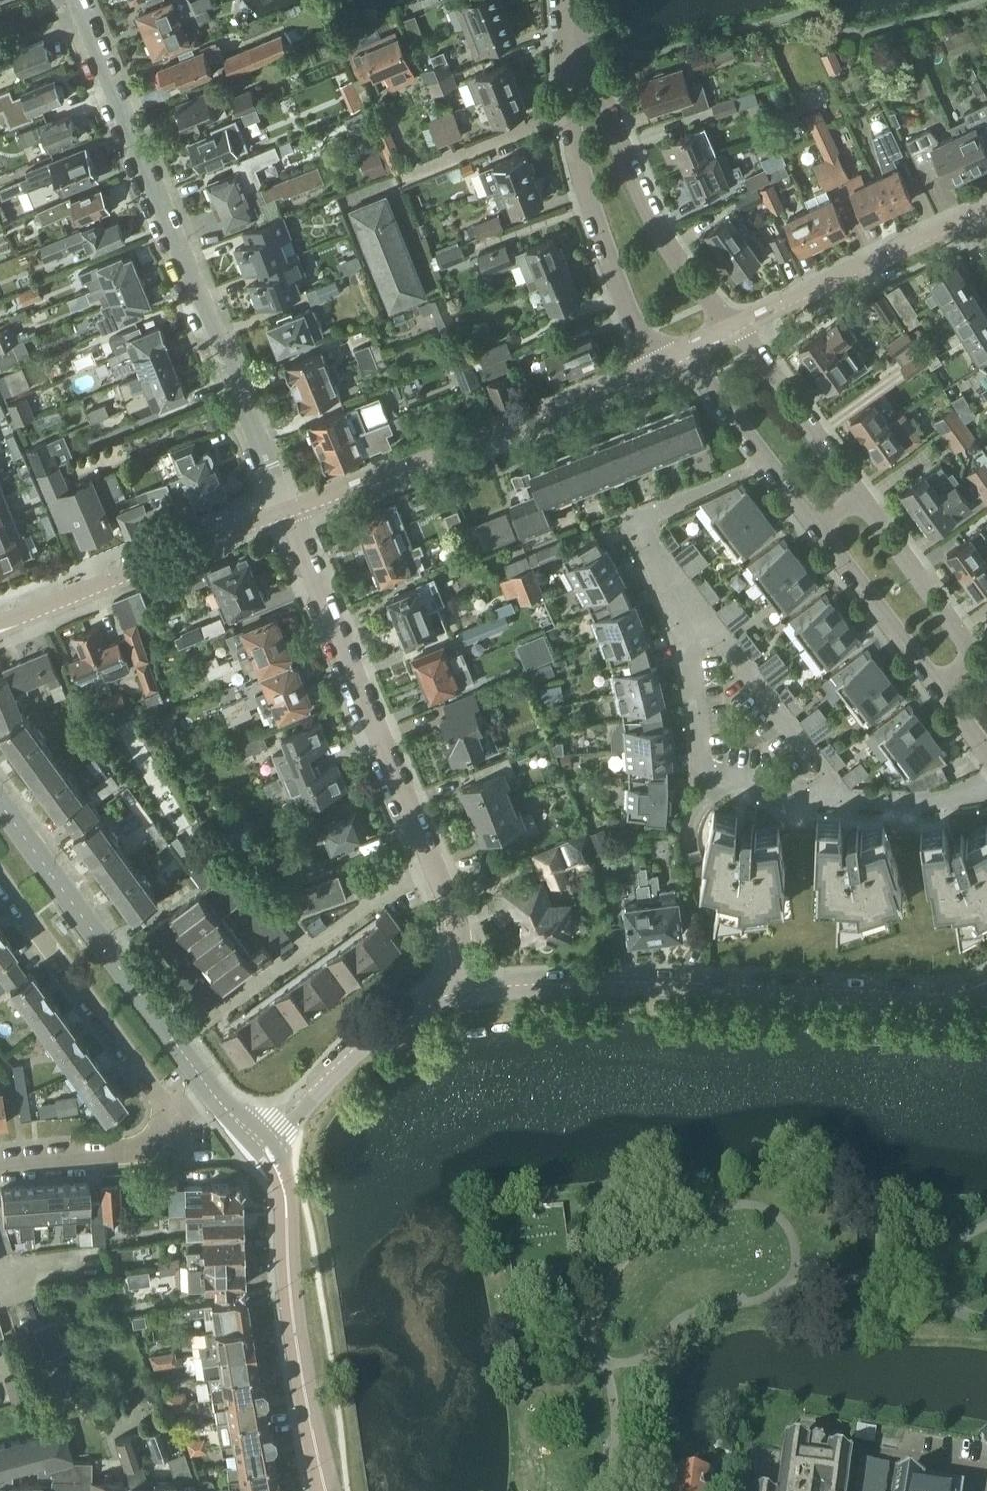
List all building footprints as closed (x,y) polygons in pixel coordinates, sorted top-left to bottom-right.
[(138,13),(147,33),(207,9),(207,8),(213,6),(210,0),(192,0),(191,0),(169,0),(169,1),(166,2),(165,0),(151,0),(142,4),(145,11),(138,13)] [(501,0),(469,0),(455,6),(465,30),(506,13),(505,11),(508,10),(504,0),(501,0)] [(207,9),(147,33),(155,54),(167,49),(170,56),(200,44),(196,36),(199,33),(200,26),(199,23),(211,18),(207,9)] [(506,13),(465,30),(476,58),(496,50),(494,45),(515,36),(511,25),(513,24),(509,14),(507,15),(506,13)] [(425,44),(419,26),(408,30),(414,48),(425,44)] [(965,50),(975,45),(968,29),(957,34),(965,50)] [(396,32),(350,52),(362,80),(374,74),(375,75),(386,70),(393,87),(415,77),(396,32)] [(204,51),(159,70),(165,86),(180,80),(183,86),(214,73),(210,64),(223,58),(231,76),(288,51),(282,35),(281,34),(224,57),(219,44),(204,50),(204,51)] [(953,55),(965,50),(957,34),(945,39),(953,55)] [(18,62),(24,76),(53,63),(52,62),(54,58),(52,53),(48,51),(44,41),(0,59),(0,69),(18,62)] [(695,71),(714,64),(710,52),(691,59),(695,71)] [(841,68),(836,55),(823,61),(828,74),(841,68)] [(447,62),(423,72),(427,83),(452,73),(447,62)] [(485,99),(517,86),(508,63),(475,76),(466,80),(475,103),(485,99)] [(709,105),(702,84),(688,88),(681,69),(639,83),(650,114),(680,104),(684,115),(712,106),(711,105),(709,105)] [(432,94),(456,85),(452,73),(427,83),(432,94)] [(3,110),(10,127),(34,117),(32,113),(32,112),(63,100),(62,99),(64,95),(65,95),(61,86),(57,85),(54,79),(22,92),(23,94),(14,98),(10,89),(0,93),(0,111),(3,110)] [(494,122),(527,109),(517,86),(485,99),(494,122)] [(251,91),(232,99),(238,115),(242,113),(255,108),(257,107),(251,91)] [(227,113),(224,106),(224,105),(214,109),(207,92),(177,105),(177,106),(178,110),(176,111),(181,124),(184,123),(187,131),(227,113)] [(749,106),(746,94),(734,98),(734,97),(711,105),(712,106),(716,118),(738,110),(738,109),(749,106)] [(964,114),(966,120),(950,127),(954,136),(953,136),(970,173),(986,165),(986,150),(985,147),(986,146),(986,103),(964,114)] [(255,108),(242,113),(246,123),(259,118),(255,108)] [(441,116),(450,141),(462,136),(452,111),(441,116)] [(350,134),(368,125),(362,112),(344,121),(350,134)] [(53,119),(17,134),(17,135),(22,147),(46,137),(51,150),(80,138),(79,137),(81,133),(79,128),(75,126),(70,115),(54,121),(53,119)] [(441,116),(429,121),(438,145),(450,141),(441,116)] [(213,134),(189,143),(199,168),(247,148),(235,119),(211,129),(213,134)] [(387,158),(399,153),(386,121),(373,127),(387,158)] [(684,169),(717,156),(704,127),(696,130),(671,141),(672,143),(663,147),(668,160),(679,156),(684,169)] [(912,200),(896,166),(892,158),(902,153),(891,130),(874,138),(886,174),(874,179),(889,211),(912,200)] [(970,173),(953,136),(941,142),(930,130),(906,141),(923,178),(943,169),(949,182),(970,173)] [(835,154),(829,140),(826,134),(815,139),(818,145),(824,159),(825,158),(837,184),(849,178),(837,153),(835,154)] [(255,169),(279,157),(275,145),(235,162),(238,168),(235,169),(236,172),(207,184),(216,206),(255,190),(262,187),(255,169)] [(0,189),(0,192),(3,199),(28,188),(28,189),(44,183),(56,178),(56,179),(94,164),(88,150),(77,154),(76,152),(50,163),(50,161),(25,171),(28,177),(0,189)] [(687,177),(682,179),(689,194),(694,191),(697,199),(738,181),(737,178),(744,175),(739,163),(732,166),(725,152),(717,156),(684,169),(687,177)] [(525,153),(480,171),(489,194),(493,193),(535,176),(525,153)] [(824,190),(837,184),(825,158),(824,159),(813,164),(824,190)] [(471,162),(459,167),(463,176),(475,171),(471,162)] [(750,191),(788,173),(784,163),(766,171),(765,169),(744,178),(750,191)] [(44,183),(28,189),(29,191),(35,205),(60,195),(55,182),(57,182),(63,196),(64,195),(89,184),(89,183),(100,178),(94,164),(56,179),(56,178),(44,183)] [(317,164),(261,188),(266,201),(289,191),(290,194),(324,180),(317,164)] [(889,211),(874,179),(866,184),(862,175),(847,182),(866,222),(889,211)] [(535,176),(493,193),(499,208),(508,205),(512,214),(544,201),(535,176)] [(770,215),(785,209),(773,183),(766,187),(765,185),(760,187),(765,198),(763,199),(770,215)] [(740,210),(763,199),(765,198),(760,187),(735,198),(740,210)] [(69,196),(40,209),(45,221),(75,208),(81,223),(111,212),(108,205),(110,201),(108,196),(104,195),(102,189),(71,201),(69,196)] [(264,210),(255,190),(216,206),(225,229),(256,216),(255,214),(264,210)] [(831,196),(829,198),(825,190),(805,200),(808,207),(824,241),(847,230),(831,196)] [(389,311),(428,296),(387,193),(348,209),(389,311)] [(808,207),(785,218),(801,252),(824,241),(808,207)] [(746,236),(751,233),(736,212),(707,233),(722,254),(747,236),(746,236)] [(499,215),(473,225),(478,239),(504,228),(499,215)] [(289,256),(288,256),(283,241),(292,237),(284,217),(252,229),(256,241),(235,249),(244,274),(266,266),(288,257),(287,257),(289,256)] [(82,230),(39,247),(45,260),(68,251),(87,243),(92,255),(125,241),(117,221),(104,227),(101,221),(82,230)] [(747,236),(722,254),(737,275),(738,274),(740,277),(752,268),(750,265),(762,257),(759,253),(766,248),(754,231),(751,233),(746,236),(747,236)] [(779,262),(791,256),(782,235),(769,241),(779,262)] [(505,245),(478,256),(485,273),(509,264),(511,268),(520,264),(526,280),(563,265),(553,238),(509,256),(505,245)] [(436,255),(429,258),(433,270),(440,267),(441,269),(466,258),(461,244),(458,245),(457,242),(435,250),(437,253),(435,254),(436,255)] [(258,309),(302,291),(297,278),(306,274),(298,252),(288,256),(289,256),(287,257),(288,257),(266,266),(270,277),(249,285),(258,309)] [(138,272),(137,272),(132,257),(124,260),(123,256),(80,274),(84,284),(103,276),(106,285),(138,272)] [(934,292),(926,297),(931,305),(938,300),(970,281),(966,273),(967,272),(960,260),(927,280),(934,292)] [(531,290),(540,287),(549,309),(580,297),(567,264),(563,265),(526,280),(531,290)] [(104,307),(145,291),(146,290),(138,271),(137,272),(138,272),(106,285),(87,292),(91,302),(101,299),(103,305),(104,307)] [(336,279),(306,291),(311,304),(341,292),(341,291),(336,279)] [(952,320),(983,301),(970,281),(938,300),(944,309),(945,308),(952,320)] [(34,289),(20,295),(25,306),(43,298),(38,287),(34,289)] [(101,306),(105,317),(98,320),(102,329),(145,312),(144,308),(151,305),(145,291),(104,307),(103,305),(101,306)] [(440,330),(456,323),(444,294),(428,301),(440,330)] [(885,322),(896,315),(883,295),(872,302),(885,322)] [(905,296),(894,304),(905,321),(916,314),(916,315),(917,314),(905,296)] [(986,325),(986,309),(983,301),(952,320),(958,330),(947,336),(953,346),(962,340),(986,325)] [(279,352),(324,334),(314,307),(294,315),(292,311),(277,316),(279,321),(268,325),(279,352)] [(920,322),(916,315),(916,314),(905,321),(910,328),(920,322)] [(822,332),(799,348),(803,354),(800,356),(809,368),(812,366),(814,369),(846,345),(850,342),(856,338),(841,318),(822,332)] [(976,359),(986,353),(986,325),(962,340),(967,348),(969,347),(976,359)] [(116,354),(109,357),(110,358),(113,366),(167,345),(168,344),(161,327),(143,334),(140,326),(125,332),(110,338),(116,354)] [(17,342),(11,327),(0,332),(0,350),(13,345),(13,344),(17,342)] [(894,356),(914,342),(906,330),(886,345),(894,356)] [(598,343),(594,344),(591,336),(560,349),(560,350),(545,356),(554,379),(569,372),(570,373),(601,361),(598,353),(601,352),(598,343)] [(359,363),(383,353),(379,342),(369,345),(369,344),(354,350),(359,363)] [(504,358),(511,355),(506,342),(478,353),(484,367),(504,358)] [(846,345),(814,369),(829,389),(850,374),(853,379),(869,367),(850,342),(846,345)] [(928,365),(926,362),(922,355),(914,342),(894,356),(894,357),(895,356),(902,365),(900,367),(908,379),(928,365)] [(21,363),(13,345),(0,350),(0,366),(2,371),(21,363)] [(167,345),(113,366),(117,376),(139,367),(143,376),(174,363),(167,345)] [(938,355),(937,355),(933,348),(922,355),(926,362),(938,355)] [(322,350),(284,366),(291,382),(293,382),(295,388),(338,371),(334,362),(328,365),(322,350)] [(364,375),(387,365),(383,353),(359,363),(364,375)] [(479,383),(468,354),(450,361),(462,390),(479,383)] [(931,370),(942,362),(938,355),(926,362),(928,365),(931,370)] [(488,378),(509,369),(504,358),(484,367),(488,378)] [(146,384),(124,393),(127,402),(181,381),(174,363),(143,376),(146,384)] [(12,395),(31,387),(22,366),(3,374),(12,395)] [(338,371),(295,388),(298,395),(297,396),(303,411),(341,396),(335,382),(341,379),(338,371)] [(497,403),(515,396),(507,376),(489,383),(497,403)] [(181,381),(127,402),(131,411),(153,402),(156,410),(189,396),(183,380),(181,381)] [(951,401),(960,415),(972,408),(963,393),(951,401)] [(346,410),(308,425),(314,441),(316,440),(319,448),(362,430),(362,431),(367,429),(382,423),(382,422),(390,419),(385,407),(380,395),(346,410)] [(8,405),(16,425),(35,417),(27,397),(8,405)] [(875,401),(850,419),(865,440),(890,422),(875,401)] [(105,404),(86,411),(91,422),(109,415),(105,404)] [(942,434),(962,419),(954,407),(933,422),(942,434)] [(545,506),(707,442),(694,408),(532,471),(530,466),(511,473),(515,485),(517,485),(521,495),(510,499),(524,535),(553,524),(545,506)] [(977,415),(972,408),(960,415),(965,422),(977,415)] [(899,455),(923,438),(904,412),(890,422),(865,440),(880,460),(895,449),(899,455)] [(362,430),(319,448),(322,454),(320,455),(327,470),(364,455),(364,453),(368,452),(368,453),(390,444),(386,433),(403,424),(400,416),(390,420),(390,419),(382,422),(382,423),(367,429),(362,431),(362,430)] [(948,443),(968,428),(962,419),(942,434),(948,443)] [(955,453),(976,438),(968,428),(948,443),(955,453)] [(6,437),(10,447),(18,443),(14,434),(6,437)] [(48,441),(28,450),(37,474),(40,473),(61,466),(60,463),(73,457),(64,435),(48,441)] [(154,498),(217,472),(213,462),(213,457),(211,452),(209,451),(200,455),(194,441),(171,450),(181,475),(136,494),(140,503),(154,498)] [(22,453),(18,443),(10,447),(14,456),(22,453)] [(981,466),(981,465),(966,475),(973,485),(969,487),(976,497),(980,495),(986,505),(986,462),(981,466)] [(917,512),(955,485),(960,481),(952,471),(947,474),(941,465),(928,475),(927,473),(902,492),(917,512)] [(71,513),(84,544),(85,543),(84,541),(111,530),(112,532),(113,532),(107,517),(108,517),(105,509),(104,510),(91,479),(90,479),(91,482),(68,491),(58,468),(40,475),(58,518),(71,513)] [(117,495),(124,492),(116,472),(100,479),(115,514),(123,510),(117,495)] [(217,472),(160,495),(163,504),(164,504),(167,503),(172,500),(173,500),(174,501),(175,505),(179,513),(179,514),(195,508),(227,495),(227,492),(225,488),(222,484),(217,472)] [(23,477),(27,486),(35,483),(31,473),(23,477)] [(39,493),(35,483),(27,486),(31,496),(39,493)] [(746,490),(743,492),(738,485),(696,505),(697,506),(698,505),(713,526),(716,523),(724,534),(760,507),(746,490)] [(955,485),(917,512),(932,533),(954,516),(956,519),(972,507),(955,485)] [(436,511),(460,501),(455,489),(431,499),(436,511)] [(4,495),(0,497),(0,520),(12,515),(4,495)] [(363,542),(394,529),(404,524),(395,502),(354,519),(363,542)] [(770,528),(773,525),(760,507),(724,534),(732,545),(729,547),(739,560),(738,561),(738,562),(775,534),(770,528)] [(125,536),(139,531),(129,508),(116,514),(125,536)] [(464,526),(457,510),(444,516),(450,532),(464,526)] [(506,526),(510,525),(505,512),(501,514),(502,517),(506,526)] [(52,523),(48,513),(40,516),(44,526),(52,523)] [(12,515),(0,520),(0,544),(21,535),(20,534),(12,515)] [(499,529),(506,526),(502,517),(496,520),(499,529)] [(492,532),(499,529),(496,520),(489,523),(492,532)] [(56,532),(52,523),(44,526),(48,536),(56,532)] [(486,534),(492,532),(489,523),(482,525),(486,534)] [(394,529),(363,542),(372,564),(403,551),(410,548),(414,547),(404,524),(394,529)] [(479,537),(475,528),(474,524),(469,526),(474,539),(479,537)] [(479,537),(486,534),(482,525),(475,528),(479,537)] [(511,539),(515,538),(510,525),(506,526),(509,536),(511,539)] [(503,538),(509,536),(506,526),(499,529),(503,538)] [(496,541),(503,538),(499,529),(492,532),(496,541)] [(947,553),(962,574),(986,556),(986,537),(981,529),(947,553)] [(489,544),(496,541),(492,532),(486,534),(489,544)] [(20,534),(21,535),(0,544),(0,568),(33,555),(24,533),(20,534)] [(670,551),(680,544),(672,533),(663,540),(670,551)] [(482,546),(489,544),(486,534),(479,537),(482,546)] [(484,550),(482,546),(479,537),(474,539),(479,552),(484,550)] [(574,587),(616,564),(607,548),(603,550),(596,539),(563,559),(569,569),(565,571),(574,587)] [(788,545),(785,547),(779,540),(743,568),(744,569),(745,568),(755,581),(758,579),(766,589),(801,562),(788,545)] [(403,551),(372,564),(381,586),(404,576),(406,580),(421,574),(414,556),(423,552),(420,544),(414,547),(410,548),(403,551)] [(198,566),(185,572),(191,587),(210,579),(216,592),(259,574),(256,566),(252,567),(247,556),(231,563),(230,560),(202,572),(201,573),(198,566)] [(962,574),(977,595),(986,588),(986,556),(962,574)] [(812,583),(815,580),(801,562),(766,589),(774,600),(771,602),(781,615),(779,616),(780,617),(817,590),(812,583)] [(590,611),(626,594),(621,583),(625,581),(616,564),(574,587),(582,604),(586,602),(590,611)] [(542,594),(531,568),(511,576),(521,602),(542,594)] [(259,574),(216,592),(221,603),(219,604),(226,620),(252,609),(252,607),(266,601),(261,589),(265,588),(259,574)] [(390,601),(389,606),(391,610),(395,613),(398,622),(438,606),(445,603),(434,576),(416,584),(418,588),(389,599),(390,601)] [(703,593),(712,586),(704,576),(695,583),(703,593)] [(711,604),(720,597),(712,586),(703,593),(711,604)] [(137,623),(150,618),(139,591),(113,601),(124,627),(124,628),(137,623)] [(597,639),(642,622),(635,604),(631,606),(626,594),(590,611),(595,620),(590,621),(597,639)] [(829,600),(826,602),(821,596),(785,623),(786,624),(787,623),(797,636),(800,634),(808,644),(843,618),(829,600)] [(505,614),(516,610),(511,601),(494,607),(497,616),(498,617),(505,614)] [(438,606),(398,622),(402,631),(401,635),(403,639),(407,642),(408,644),(447,628),(438,606)] [(185,632),(175,636),(179,647),(189,643),(192,642),(192,643),(206,637),(225,629),(221,618),(202,626),(185,632)] [(236,634),(227,638),(235,657),(231,658),(232,661),(243,656),(286,639),(280,624),(274,620),(274,618),(236,634)] [(467,644),(498,631),(492,618),(462,630),(467,644)] [(853,638),(856,636),(843,618),(808,644),(816,655),(813,657),(823,670),(821,671),(822,673),(858,645),(853,638)] [(611,664),(648,653),(645,641),(648,640),(642,622),(597,639),(604,656),(608,655),(611,664)] [(124,627),(123,628),(135,664),(149,660),(137,623),(124,628),(124,627)] [(105,680),(130,669),(119,642),(107,647),(99,628),(86,633),(101,670),(105,680)] [(744,648),(754,641),(746,631),(737,638),(744,648)] [(82,657),(69,662),(77,680),(79,678),(81,682),(94,677),(97,683),(105,680),(101,670),(86,633),(74,638),(82,657)] [(553,657),(544,633),(530,639),(540,663),(553,657)] [(243,656),(232,661),(236,669),(247,665),(251,676),(270,669),(276,666),(278,671),(290,666),(288,661),(291,660),(290,659),(292,654),(286,639),(243,656)] [(752,659),(762,652),(754,641),(744,648),(752,659)] [(422,680),(467,662),(463,651),(448,657),(444,647),(414,659),(414,660),(413,664),(415,670),(419,671),(422,680)] [(871,655),(868,657),(863,651),(827,678),(827,679),(829,678),(839,691),(842,689),(849,699),(884,673),(871,655)] [(14,693),(16,698),(28,692),(27,689),(47,680),(50,688),(61,684),(48,653),(4,671),(6,676),(13,694),(14,693)] [(613,693),(660,682),(656,664),(652,665),(648,653),(611,664),(614,674),(609,675),(613,693)] [(216,656),(202,661),(206,671),(229,662),(230,662),(229,660),(219,664),(216,656)] [(149,660),(135,664),(140,679),(154,675),(149,660)] [(475,682),(470,671),(467,662),(422,680),(426,688),(424,692),(427,698),(430,699),(431,700),(475,682)] [(244,698),(221,707),(226,718),(249,708),(249,707),(261,702),(262,703),(305,685),(298,668),(294,666),(293,665),(290,666),(278,671),(276,666),(270,669),(251,676),(254,681),(245,684),(250,695),(244,698)] [(895,693),(898,691),(884,673),(849,699),(858,710),(855,712),(865,725),(863,726),(864,728),(900,700),(895,693)] [(16,698),(14,693),(13,694),(6,676),(0,679),(0,728),(1,731),(23,715),(22,712),(16,698)] [(623,720),(662,714),(660,702),(664,701),(660,682),(613,693),(617,711),(622,710),(623,720)] [(305,685),(262,703),(265,711),(267,710),(272,723),(310,707),(310,706),(312,701),(305,685)] [(544,704),(564,700),(561,685),(541,690),(544,704)] [(786,704),(795,696),(788,686),(778,694),(786,704)] [(480,704),(475,691),(444,704),(448,715),(441,718),(449,736),(443,738),(453,763),(479,752),(481,756),(498,749),(488,725),(482,727),(474,707),(480,704)] [(116,708),(126,705),(120,692),(111,695),(116,708)] [(104,714),(116,708),(111,695),(98,701),(104,714)] [(794,714),(804,707),(795,696),(786,704),(794,714)] [(913,710),(910,713),(905,706),(868,733),(869,735),(871,734),(881,746),(884,744),(891,755),(926,728),(913,710)] [(249,708),(226,718),(229,725),(252,715),(249,708)] [(153,721),(162,742),(179,734),(170,713),(153,721)] [(622,749),(670,745),(668,726),(664,726),(662,714),(623,720),(624,721),(622,721),(619,723),(617,725),(615,727),(614,730),(612,734),(611,738),(612,750),(622,749)] [(23,715),(1,731),(0,732),(30,773),(53,755),(23,715)] [(88,735),(83,723),(79,725),(75,726),(80,738),(88,735)] [(99,748),(116,739),(107,723),(91,732),(99,748)] [(283,777),(319,763),(315,753),(330,747),(321,723),(283,739),(288,750),(274,756),(283,777)] [(947,762),(937,748),(940,746),(926,728),(891,755),(900,765),(897,768),(906,780),(904,780),(905,781),(908,780),(913,790),(926,788),(946,778),(940,765),(947,762)] [(92,746),(88,735),(80,738),(84,749),(92,746)] [(244,756),(268,746),(263,735),(240,744),(244,756)] [(828,759),(838,752),(830,741),(820,749),(828,759)] [(563,754),(563,742),(556,743),(556,744),(552,746),(555,755),(563,754)] [(629,777),(668,776),(668,764),(671,764),(670,745),(622,749),(624,768),(628,767),(629,777)] [(836,769),(846,762),(838,752),(828,759),(836,769)] [(84,797),(83,796),(53,755),(30,773),(61,814),(63,812),(84,797)] [(507,785),(511,784),(508,778),(516,775),(508,756),(480,767),(485,778),(463,787),(473,814),(513,798),(507,785)] [(297,811),(311,806),(348,790),(338,767),(323,773),(319,763),(283,777),(297,811)] [(112,775),(105,780),(112,791),(119,786),(112,775)] [(668,776),(629,777),(629,787),(624,787),(624,806),(628,807),(627,818),(666,822),(667,808),(671,808),(671,796),(668,795),(668,776)] [(279,779),(264,785),(268,796),(283,789),(279,779)] [(112,791),(105,780),(98,785),(106,796),(112,791)] [(106,796),(98,785),(91,790),(99,801),(106,796)] [(99,801),(91,790),(84,795),(92,806),(99,801)] [(77,832),(98,816),(94,811),(95,810),(95,809),(94,810),(91,807),(92,806),(84,795),(83,796),(84,797),(63,812),(73,825),(72,826),(77,832)] [(538,831),(531,812),(523,815),(521,809),(518,811),(513,798),(473,814),(484,840),(506,831),(510,842),(538,831)] [(715,812),(715,811),(714,811),(703,859),(706,860),(700,888),(721,893),(714,920),(716,920),(716,919),(741,916),(741,917),(742,917),(743,915),(767,912),(768,913),(769,913),(768,906),(785,903),(781,875),(785,875),(779,828),(777,828),(777,829),(757,832),(757,831),(755,831),(755,840),(753,839),(753,824),(752,824),(752,825),(747,825),(745,825),(743,826),(742,828),(741,830),(741,839),(736,839),(737,816),(736,816),(735,817),(715,812)] [(365,831),(361,829),(355,814),(312,831),(317,843),(326,839),(332,853),(366,840),(367,836),(365,831)] [(98,816),(77,832),(75,833),(105,875),(129,858),(99,817),(100,816),(99,815),(98,816)] [(818,823),(818,822),(816,822),(815,871),(818,871),(817,900),(838,902),(837,929),(838,929),(838,928),(863,920),(863,921),(864,921),(864,920),(888,913),(889,912),(887,906),(903,900),(894,873),(898,872),(884,827),(882,828),(882,829),(862,835),(862,834),(861,834),(862,843),(860,843),(857,827),(857,828),(857,829),(852,830),(850,830),(848,832),(847,834),(847,836),(848,844),(844,845),(840,823),(839,823),(839,824),(818,823)] [(162,833),(155,823),(148,828),(156,837),(162,833)] [(986,827),(986,828),(968,838),(968,837),(966,838),(969,846),(967,846),(962,832),(961,832),(961,833),(957,835),(955,836),(953,837),(953,840),(953,842),(956,850),(951,851),(944,830),(942,830),(943,832),(922,834),(922,833),(920,834),(928,882),(931,882),(935,910),(956,908),(960,935),(961,935),(961,934),(984,922),(985,922),(985,921),(986,920),(986,827)] [(588,835),(595,854),(611,848),(603,828),(588,835)] [(170,843),(162,833),(156,837),(163,848),(170,843)] [(568,841),(576,862),(595,854),(588,835),(587,833),(568,840),(568,841)] [(567,841),(568,841),(568,840),(555,845),(556,847),(533,857),(542,877),(546,875),(561,869),(576,863),(576,862),(567,841)] [(159,899),(129,858),(105,875),(136,916),(159,899)] [(207,858),(191,870),(205,890),(147,932),(204,1008),(229,990),(224,984),(240,972),(252,963),(257,969),(295,942),(267,905),(258,912),(252,904),(262,890),(245,879),(242,882),(232,869),(228,872),(222,863),(214,868),(207,858)] [(292,884),(324,872),(319,858),(287,870),(292,884)] [(642,903),(626,905),(630,940),(656,937),(648,875),(647,875),(646,867),(641,867),(638,871),(639,884),(637,888),(638,898),(641,900),(642,903)] [(561,869),(546,875),(551,886),(565,880),(561,869)] [(661,901),(658,901),(656,888),(660,887),(658,874),(648,875),(656,937),(682,934),(678,899),(676,899),(675,888),(660,890),(661,901)] [(330,888),(342,884),(339,876),(327,880),(330,888)] [(187,893),(195,888),(187,877),(180,883),(187,893)] [(331,892),(330,888),(327,880),(321,882),(325,894),(331,892)] [(570,903),(551,903),(542,881),(506,896),(516,920),(523,920),(523,939),(538,939),(538,941),(539,941),(541,945),(543,948),(547,949),(551,947),(554,945),(555,941),(556,941),(556,938),(571,938),(570,903)] [(319,896),(325,894),(321,882),(314,885),(319,896)] [(187,893),(180,883),(173,888),(181,898),(187,893)] [(333,896),(345,891),(342,884),(330,888),(331,892),(333,896)] [(312,899),(319,896),(314,885),(308,887),(312,899)] [(306,901),(312,899),(308,887),(302,889),(305,897),(306,901)] [(181,898),(173,888),(166,893),(174,903),(181,898)] [(293,901),(305,897),(302,889),(290,893),(293,901)] [(336,903),(347,899),(345,891),(333,896),(336,903)] [(336,903),(333,896),(331,892),(325,894),(329,906),(336,903)] [(174,903),(166,893),(160,897),(167,907),(167,908),(174,903)] [(323,908),(329,906),(325,894),(319,896),(323,908)] [(317,910),(323,908),(319,896),(312,899),(317,910)] [(307,905),(306,901),(305,897),(293,901),(296,909),(307,905)] [(310,913),(317,910),(312,899),(306,901),(307,905),(310,913)] [(298,917),(310,913),(307,905),(296,909),(298,917)] [(391,934),(401,927),(388,909),(377,916),(381,921),(377,924),(250,1015),(245,1008),(225,1023),(229,1030),(223,1034),(241,1060),(400,946),(391,934)] [(0,931),(0,960),(9,953),(14,949),(0,931)] [(25,975),(16,964),(9,953),(0,960),(0,980),(7,990),(9,988),(9,987),(25,975)] [(36,1024),(57,1009),(29,972),(25,975),(9,987),(9,988),(36,1024)] [(70,1070),(90,1055),(57,1009),(36,1024),(70,1070)] [(90,1055),(70,1070),(104,1116),(124,1101),(90,1055)] [(14,1080),(25,1079),(22,1064),(12,1066),(14,1080)] [(25,1079),(14,1080),(16,1095),(27,1093),(25,1079)] [(27,1093),(16,1095),(18,1109),(29,1107),(27,1093)] [(57,1117),(78,1114),(75,1097),(55,1100),(57,1117)] [(20,1123),(31,1121),(29,1107),(18,1109),(20,1123)] [(185,1212),(240,1211),(239,1190),(242,1187),(236,1182),(229,1191),(229,1184),(210,1184),(210,1187),(184,1187),(184,1188),(185,1212)] [(90,1217),(89,1202),(88,1183),(66,1185),(70,1234),(76,1234),(75,1218),(90,1217)] [(63,1235),(70,1234),(66,1185),(44,1186),(47,1221),(62,1219),(63,1235)] [(33,1222),(47,1221),(44,1186),(22,1188),(26,1238),(34,1237),(33,1222)] [(103,1221),(120,1220),(118,1186),(100,1188),(101,1201),(103,1221)] [(20,1238),(26,1238),(22,1188),(0,1189),(3,1224),(18,1223),(20,1238)] [(105,1243),(103,1221),(101,1201),(89,1202),(90,1217),(92,1244),(105,1243)] [(200,1237),(240,1236),(240,1211),(185,1212),(167,1213),(168,1227),(200,1225),(200,1237)] [(186,1263),(241,1262),(240,1236),(200,1237),(201,1250),(186,1250),(186,1263)] [(175,1266),(179,1265),(178,1258),(168,1259),(168,1260),(157,1262),(157,1267),(174,1264),(175,1266)] [(187,1289),(202,1289),(237,1288),(240,1290),(245,1285),(241,1281),(241,1262),(186,1263),(186,1277),(187,1289)] [(176,1273),(175,1266),(174,1264),(157,1267),(159,1276),(176,1273)] [(214,1330),(249,1325),(248,1320),(249,1317),(248,1312),(246,1309),(244,1299),(185,1308),(186,1316),(203,1314),(204,1318),(212,1317),(214,1329),(214,1330)] [(145,1326),(144,1316),(131,1318),(133,1328),(145,1326)] [(45,1360),(68,1350),(54,1320),(32,1330),(45,1360)] [(206,1344),(199,1345),(200,1354),(204,1354),(254,1347),(252,1340),(251,1340),(249,1325),(214,1330),(214,1329),(204,1331),(206,1344)] [(208,1377),(257,1369),(254,1355),(255,1354),(254,1347),(204,1354),(200,1354),(203,1378),(208,1377)] [(151,1362),(175,1358),(175,1352),(149,1356),(151,1362)] [(153,1369),(177,1366),(175,1358),(151,1362),(153,1369)] [(257,1369),(208,1377),(210,1390),(211,1390),(212,1399),(261,1392),(265,1391),(265,1386),(259,1383),(257,1369)] [(261,1392),(212,1399),(215,1422),(216,1422),(218,1421),(265,1414),(262,1400),(266,1394),(265,1391),(261,1392)] [(157,1401),(156,1396),(148,1392),(143,1394),(141,1398),(142,1403),(151,1407),(155,1405),(157,1401)] [(184,1393),(163,1393),(167,1405),(168,1405),(186,1403),(184,1393)] [(168,1405),(167,1405),(170,1412),(186,1409),(186,1403),(168,1405)] [(218,1421),(216,1422),(220,1444),(269,1436),(274,1436),(273,1431),(268,1427),(265,1414),(218,1421)] [(154,1458),(171,1453),(162,1424),(144,1431),(154,1458)] [(0,1445),(0,1477),(12,1474),(36,1467),(37,1475),(48,1474),(47,1470),(67,1464),(73,1462),(64,1428),(0,1445)] [(147,1480),(141,1463),(142,1463),(132,1435),(114,1441),(123,1469),(124,1469),(130,1488),(129,1488),(130,1490),(152,1490),(152,1488),(149,1480),(147,1480)] [(269,1436),(220,1444),(221,1454),(224,1453),(226,1466),(273,1459),(271,1444),(274,1439),(274,1436),(269,1436)] [(205,1446),(204,1441),(203,1440),(187,1442),(186,1443),(187,1448),(205,1446)] [(205,1454),(206,1453),(205,1446),(187,1448),(190,1455),(191,1456),(205,1454)] [(851,1464),(829,1461),(828,1467),(821,1466),(822,1463),(826,1458),(823,1451),(816,1449),(812,1455),(810,1455),(811,1453),(787,1449),(781,1490),(886,1490),(889,1470),(851,1464)] [(196,1488),(183,1488),(181,1479),(192,1476),(184,1453),(168,1460),(173,1480),(175,1488),(173,1488),(174,1490),(197,1490),(196,1488)] [(228,1488),(278,1481),(277,1473),(276,1473),(273,1459),(226,1466),(224,1467),(227,1487),(228,1487),(228,1488)] [(73,1462),(67,1464),(47,1470),(48,1474),(49,1478),(49,1484),(41,1484),(41,1490),(85,1490),(74,1462),(73,1462)] [(123,1481),(92,1481),(91,1462),(74,1462),(85,1490),(123,1490),(123,1481)] [(707,1480),(706,1476),(704,1472),(700,1469),(696,1468),(692,1468),(687,1470),(684,1472),(682,1477),(681,1477),(679,1490),(707,1490),(709,1481),(707,1480)] [(12,1477),(12,1474),(0,1477),(0,1490),(11,1490),(11,1486),(12,1486),(12,1477)] [(48,1474),(37,1475),(38,1483),(18,1483),(18,1486),(12,1486),(11,1486),(11,1490),(41,1490),(41,1484),(49,1484),(49,1478),(48,1474)] [(173,1480),(149,1480),(152,1488),(152,1490),(174,1490),(173,1488),(175,1488),(173,1480)] [(279,1487),(280,1487),(278,1481),(228,1488),(228,1490),(279,1490),(279,1487)] [(925,1489),(926,1487),(896,1482),(895,1490),(941,1490),(925,1489)]
